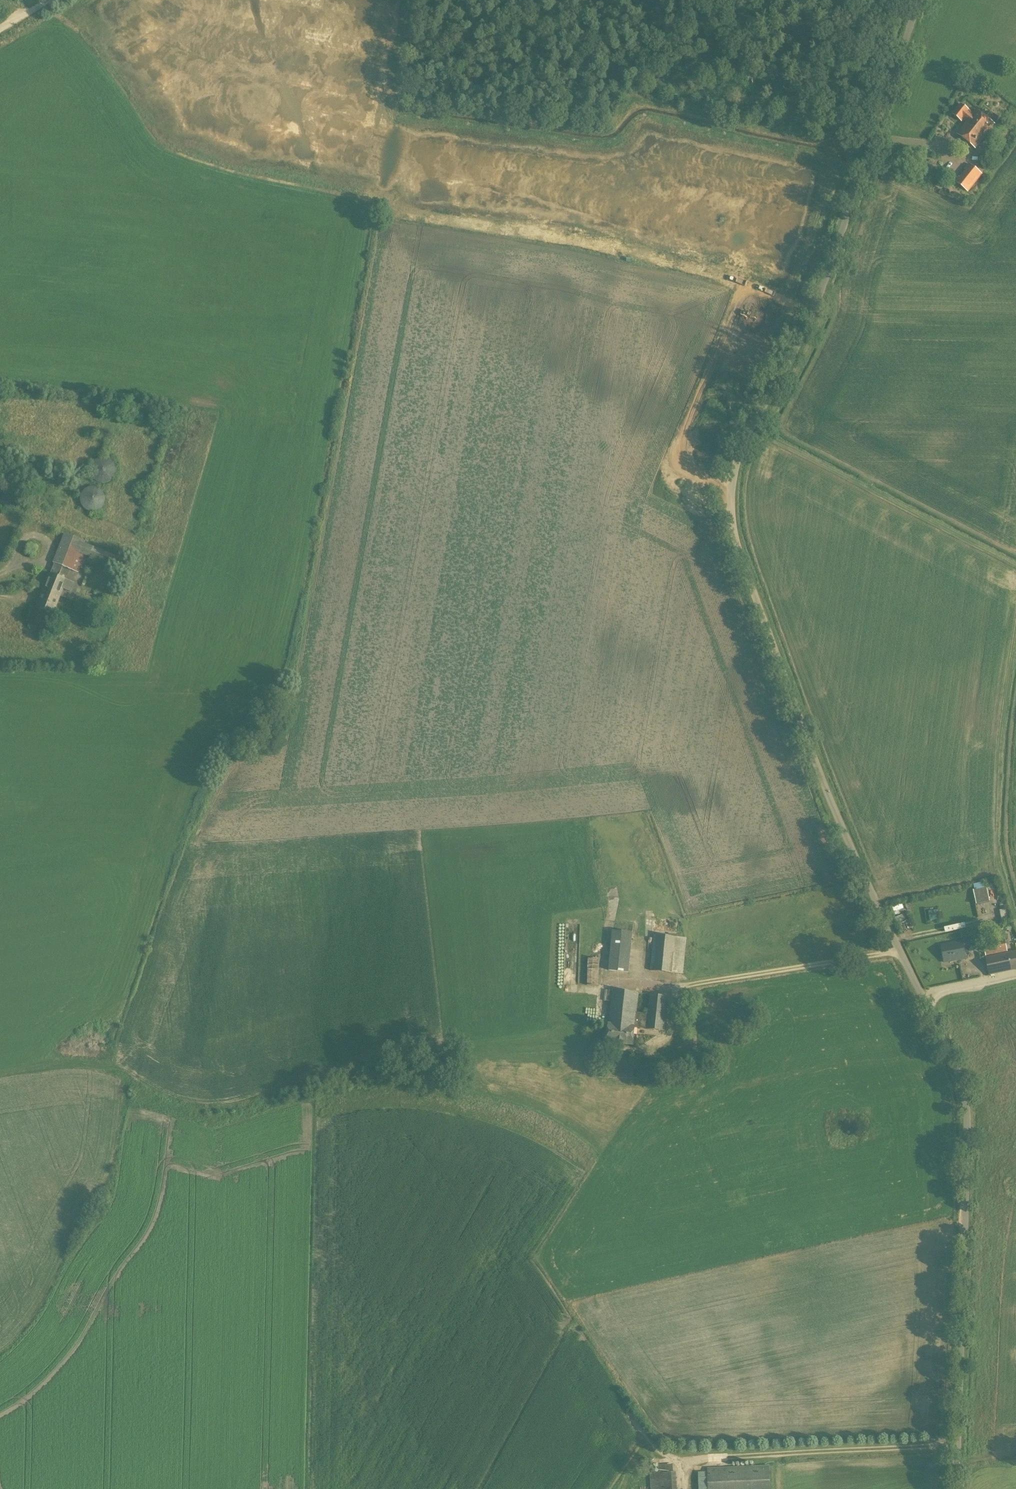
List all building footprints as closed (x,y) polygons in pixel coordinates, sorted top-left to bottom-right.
[(976,111),(973,114),(960,104),(952,114),(962,122),(963,121),(966,123),(958,134),(975,148),(994,124),(976,111)] [(968,192),(982,174),(968,164),(964,169),(965,170),(959,178),(958,176),(954,181),(968,192)] [(83,508),(85,510),(89,512),(93,512),(98,511),(101,509),(104,505),(105,501),(105,498),(104,494),(101,490),(97,488),(93,487),(89,487),(85,489),(82,491),(80,495),(79,500),(80,504),(83,508)] [(121,557),(93,547),(84,543),(84,542),(64,534),(52,564),(78,573),(85,557),(89,558),(124,571),(129,560),(121,557)] [(46,573),(37,608),(56,613),(61,590),(73,592),(75,581),(46,573)] [(986,887),(973,890),(976,905),(989,902),(986,887)] [(929,921),(940,919),(939,910),(928,911),(929,921)] [(1010,932),(1013,926),(1007,923),(1004,928),(1010,932)] [(629,973),(633,932),(612,931),(609,971),(629,973)] [(683,974),(686,938),(654,935),(650,971),(683,974)] [(979,937),(962,940),(941,945),(945,963),(965,958),(963,948),(971,946),(972,949),(981,947),(979,937)] [(986,956),(1007,952),(1004,939),(984,943),(986,956)] [(986,958),(989,976),(1015,970),(1015,952),(986,958)] [(598,986),(600,959),(588,959),(587,985),(598,986)] [(638,993),(613,991),(605,990),(604,1001),(612,1002),(610,1023),(608,1023),(607,1041),(633,1043),(635,1028),(647,1029),(665,1031),(668,996),(650,994),(648,1014),(636,1013),(638,993)] [(658,1473),(650,1474),(651,1488),(677,1488),(676,1472),(673,1472),(673,1464),(658,1465),(658,1473)] [(708,1472),(699,1472),(699,1488),(770,1488),(769,1466),(708,1468),(708,1472)]
